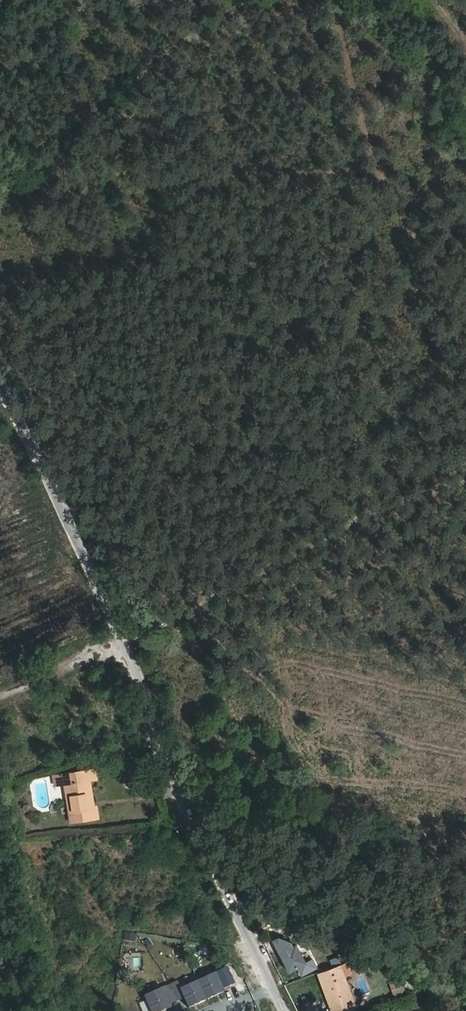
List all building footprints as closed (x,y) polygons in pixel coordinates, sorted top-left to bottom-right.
[(98,818),(97,807),(88,808),(83,781),(95,779),(94,770),(82,772),(64,775),(65,784),(71,823),(98,818)] [(133,942),(134,934),(125,932),(123,940),(133,942)] [(289,972),(306,964),(297,945),(280,953),(289,972)] [(231,984),(223,967),(202,976),(210,996),(224,990),(223,987),(231,984)] [(340,1009),(340,1010),(347,1010),(355,1008),(340,967),(319,975),(332,1010),(336,1010),(340,1009)] [(210,996),(202,976),(181,985),(178,978),(171,981),(178,998),(185,995),(189,1004),(210,996)] [(171,981),(145,991),(153,1010),(172,1003),(171,1001),(178,998),(171,981)] [(402,981),(391,984),(394,995),(405,992),(402,981)]
